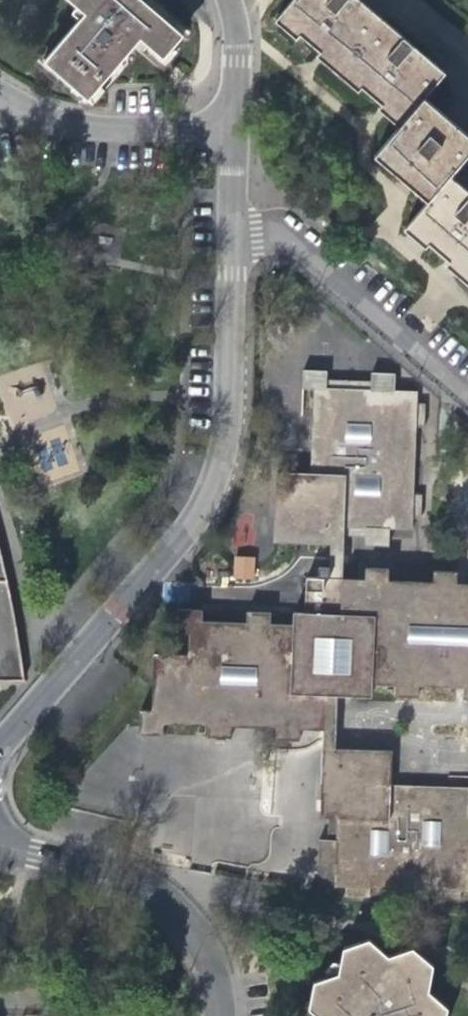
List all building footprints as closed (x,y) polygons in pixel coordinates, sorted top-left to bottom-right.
[(145,0),(72,0),(85,11),(43,58),(87,95),(134,42),(139,35),(163,55),(182,32),(145,0)] [(362,0),(288,0),(275,17),(294,35),(300,29),(319,48),(313,54),(335,70),(378,15),(362,0)] [(378,15),(335,70),(356,89),(361,84),(379,100),(375,106),(398,123),(423,93),(443,69),(378,15)] [(423,93),(398,123),(374,152),(427,196),(467,149),(467,133),(423,93)] [(463,277),(467,271),(467,191),(450,176),(403,225),(422,244),(427,240),(447,257),(443,263),(463,277)] [(331,544),(341,544),(342,536),(363,536),(363,545),(387,546),(388,528),(411,530),(411,522),(411,518),(419,518),(420,494),(412,494),(415,427),(423,428),(423,403),(415,403),(416,391),(392,390),(393,373),(369,373),(368,382),(324,380),(324,371),(301,370),(300,388),(312,389),(308,472),(275,470),(271,541),(331,544)] [(13,679),(13,673),(23,673),(17,634),(10,594),(1,556),(0,551),(0,679),(13,679)] [(233,578),(254,579),(254,556),(234,556),(233,578)] [(320,729),(322,693),(333,694),(369,695),(370,683),(392,684),(392,696),(416,697),(417,685),(461,687),(460,698),(467,699),(467,583),(455,582),(456,571),(431,570),(430,581),(385,579),(386,568),(363,567),(362,579),(305,576),(303,611),(291,611),(291,623),(268,623),(268,610),(245,610),(244,623),(199,620),(200,609),(177,608),(175,632),(186,633),(186,654),(152,653),(149,710),(138,709),(137,733),(161,734),(161,722),(206,724),(205,736),(229,737),(230,725),(274,727),(273,738),(297,739),(298,728),(320,729)] [(320,747),(317,817),(326,817),(325,838),(316,838),(315,863),(332,863),(331,886),(343,886),(343,895),(367,896),(367,887),(435,890),(434,898),(458,899),(459,891),(467,891),(467,788),(388,784),(390,751),(320,747)] [(447,1008),(427,991),(432,966),(412,948),(388,957),(369,940),(343,949),(338,974),(314,982),(309,1009),(317,1015),(445,1015),(447,1008)]
